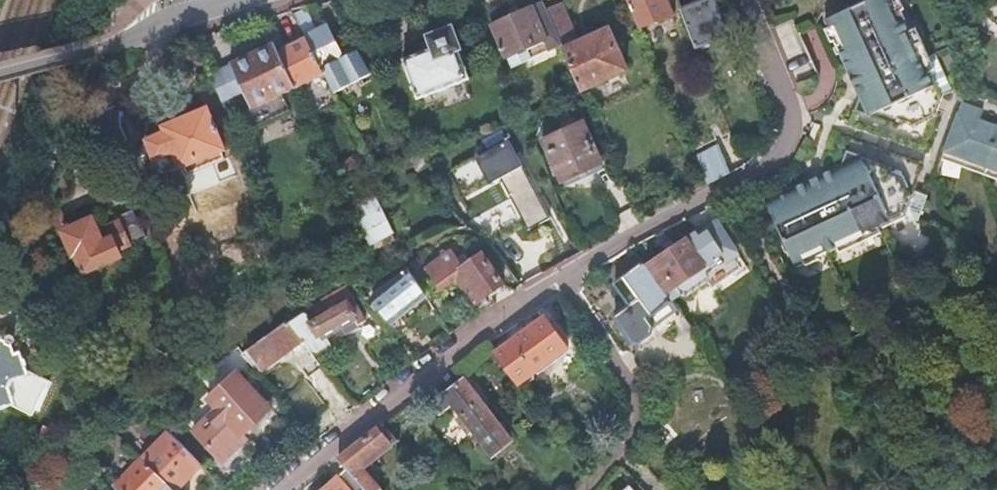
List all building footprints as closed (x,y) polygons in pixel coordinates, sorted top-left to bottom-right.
[(638,32),(671,19),(663,0),(625,0),(638,32)] [(679,11),(695,52),(728,38),(714,0),(707,0),(679,11)] [(824,13),(857,90),(852,104),(894,122),(897,117),(907,121),(931,111),(937,94),(897,0),(854,0),(824,13)] [(984,12),(990,23),(996,26),(996,0),(988,2),(984,12)] [(539,4),(490,26),(508,68),(509,68),(513,78),(533,70),(529,59),(547,52),(551,62),(562,58),(561,54),(542,11),(539,4)] [(291,8),(290,8),(305,37),(306,38),(319,65),(342,54),(326,23),(316,28),(304,5),(291,8)] [(562,58),(578,95),(625,75),(608,35),(577,47),(560,5),(542,11),(561,54),(562,58)] [(435,50),(402,61),(416,99),(420,97),(460,83),(464,82),(455,53),(458,52),(451,33),(431,39),(435,50)] [(293,84),(295,88),(324,75),(319,65),(306,38),(278,51),(293,84)] [(277,49),(274,42),(230,62),(232,65),(223,69),(234,94),(243,90),(259,124),(302,104),(295,88),(293,84),(278,51),(277,49)] [(319,65),(324,75),(331,89),(369,71),(356,47),(342,54),(319,65)] [(547,52),(529,59),(533,70),(551,62),(547,52)] [(208,76),(218,101),(234,94),(223,69),(208,76)] [(466,100),(460,83),(420,97),(424,107),(440,102),(442,108),(466,100)] [(937,149),(996,172),(996,116),(995,115),(991,123),(976,117),(979,108),(958,99),(937,149)] [(160,138),(143,146),(159,181),(223,151),(204,111),(158,132),(160,138)] [(551,136),(538,142),(557,185),(596,169),(580,130),(554,141),(551,136)] [(517,233),(540,222),(501,142),(443,170),(456,197),(492,180),(504,205),(472,221),(483,243),(515,228),(517,233)] [(836,158),(760,191),(789,258),(898,212),(906,194),(897,171),(884,166),(886,161),(842,144),(836,158)] [(694,166),(699,177),(701,182),(723,171),(716,155),(694,166)] [(333,165),(337,173),(354,165),(350,156),(333,165)] [(599,175),(596,169),(557,185),(560,192),(599,175)] [(372,197),(350,208),(369,248),(391,237),(372,197)] [(87,223),(58,238),(70,262),(72,261),(81,280),(118,263),(115,256),(142,244),(128,214),(115,220),(117,225),(93,235),(87,223)] [(697,237),(712,260),(730,249),(731,249),(715,225),(697,237)] [(644,265),(664,293),(672,288),(677,294),(685,295),(703,283),(704,282),(706,275),(702,269),(705,267),(703,265),(686,238),(672,247),(668,242),(660,247),(664,252),(644,265)] [(706,275),(704,282),(707,286),(740,266),(730,249),(712,260),(703,265),(705,267),(702,269),(706,275)] [(438,291),(454,279),(473,306),(501,286),(479,255),(467,264),(462,257),(456,261),(450,252),(423,271),(438,291)] [(630,307),(613,317),(629,343),(639,340),(648,336),(651,329),(646,321),(666,308),(639,264),(620,275),(616,284),(630,307)] [(405,270),(366,299),(385,324),(424,294),(405,270)] [(330,297),(286,321),(305,341),(363,315),(347,288),(330,297)] [(544,320),(489,353),(512,387),(525,379),(526,373),(562,351),(544,320)] [(320,364),(284,322),(272,331),(239,354),(255,372),(285,352),(303,376),(320,364)] [(5,409),(21,417),(38,383),(18,374),(10,353),(5,353),(2,345),(0,344),(0,411),(5,409)] [(219,489),(223,489),(251,462),(235,446),(242,440),(238,436),(266,408),(231,372),(203,400),(211,409),(188,431),(215,458),(201,472),(219,489)] [(459,379),(442,395),(450,404),(493,453),(510,439),(459,379)] [(442,395),(432,383),(417,395),(436,417),(450,404),(442,395)] [(336,460),(344,469),(363,489),(379,489),(380,489),(363,469),(388,446),(373,430),(341,455),(336,460)] [(163,485),(168,489),(176,489),(197,468),(162,434),(136,460),(163,485)] [(108,489),(109,489),(168,489),(163,485),(136,460),(108,489)] [(344,469),(320,489),(363,489),(344,469)]
